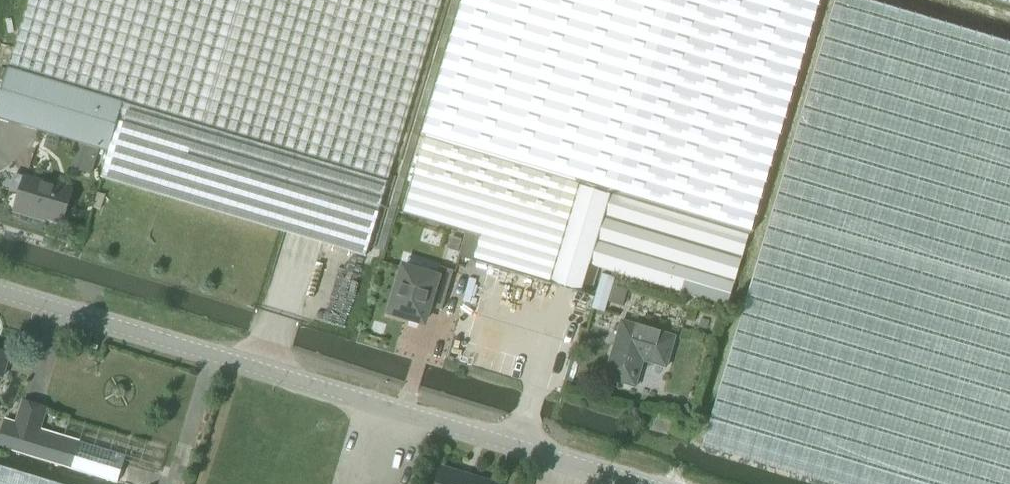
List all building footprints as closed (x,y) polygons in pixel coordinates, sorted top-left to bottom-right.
[(109,151),(101,177),(364,259),(441,0),(28,0),(8,66),(10,67),(124,102),(109,151)] [(578,184),(610,193),(582,290),(574,316),(583,319),(598,268),(727,306),(817,0),(483,0),(441,143),(578,184)] [(863,0),(840,0),(705,446),(834,483),(1009,483),(1009,44),(863,0)] [(109,151),(124,102),(10,67),(0,99),(0,117),(109,151)] [(549,280),(578,184),(441,143),(425,139),(404,212),(480,235),(473,258),(549,280)] [(62,223),(73,188),(25,175),(16,207),(46,216),(45,218),(62,223)] [(610,193),(578,184),(549,280),(582,290),(610,193)] [(428,306),(441,310),(453,271),(439,266),(435,278),(403,268),(389,313),(423,324),(428,306)] [(616,277),(602,272),(591,307),(604,311),(616,277)] [(666,366),(675,336),(621,320),(604,377),(635,387),(643,359),(666,366)] [(3,376),(9,354),(0,352),(0,375),(3,376)] [(23,402),(17,422),(39,428),(45,408),(23,402)] [(17,422),(4,418),(0,432),(0,449),(71,470),(71,469),(116,482),(125,454),(79,441),(80,440),(39,428),(17,422)] [(0,467),(0,483),(58,483),(0,467)] [(443,469),(438,483),(495,483),(443,469)]
